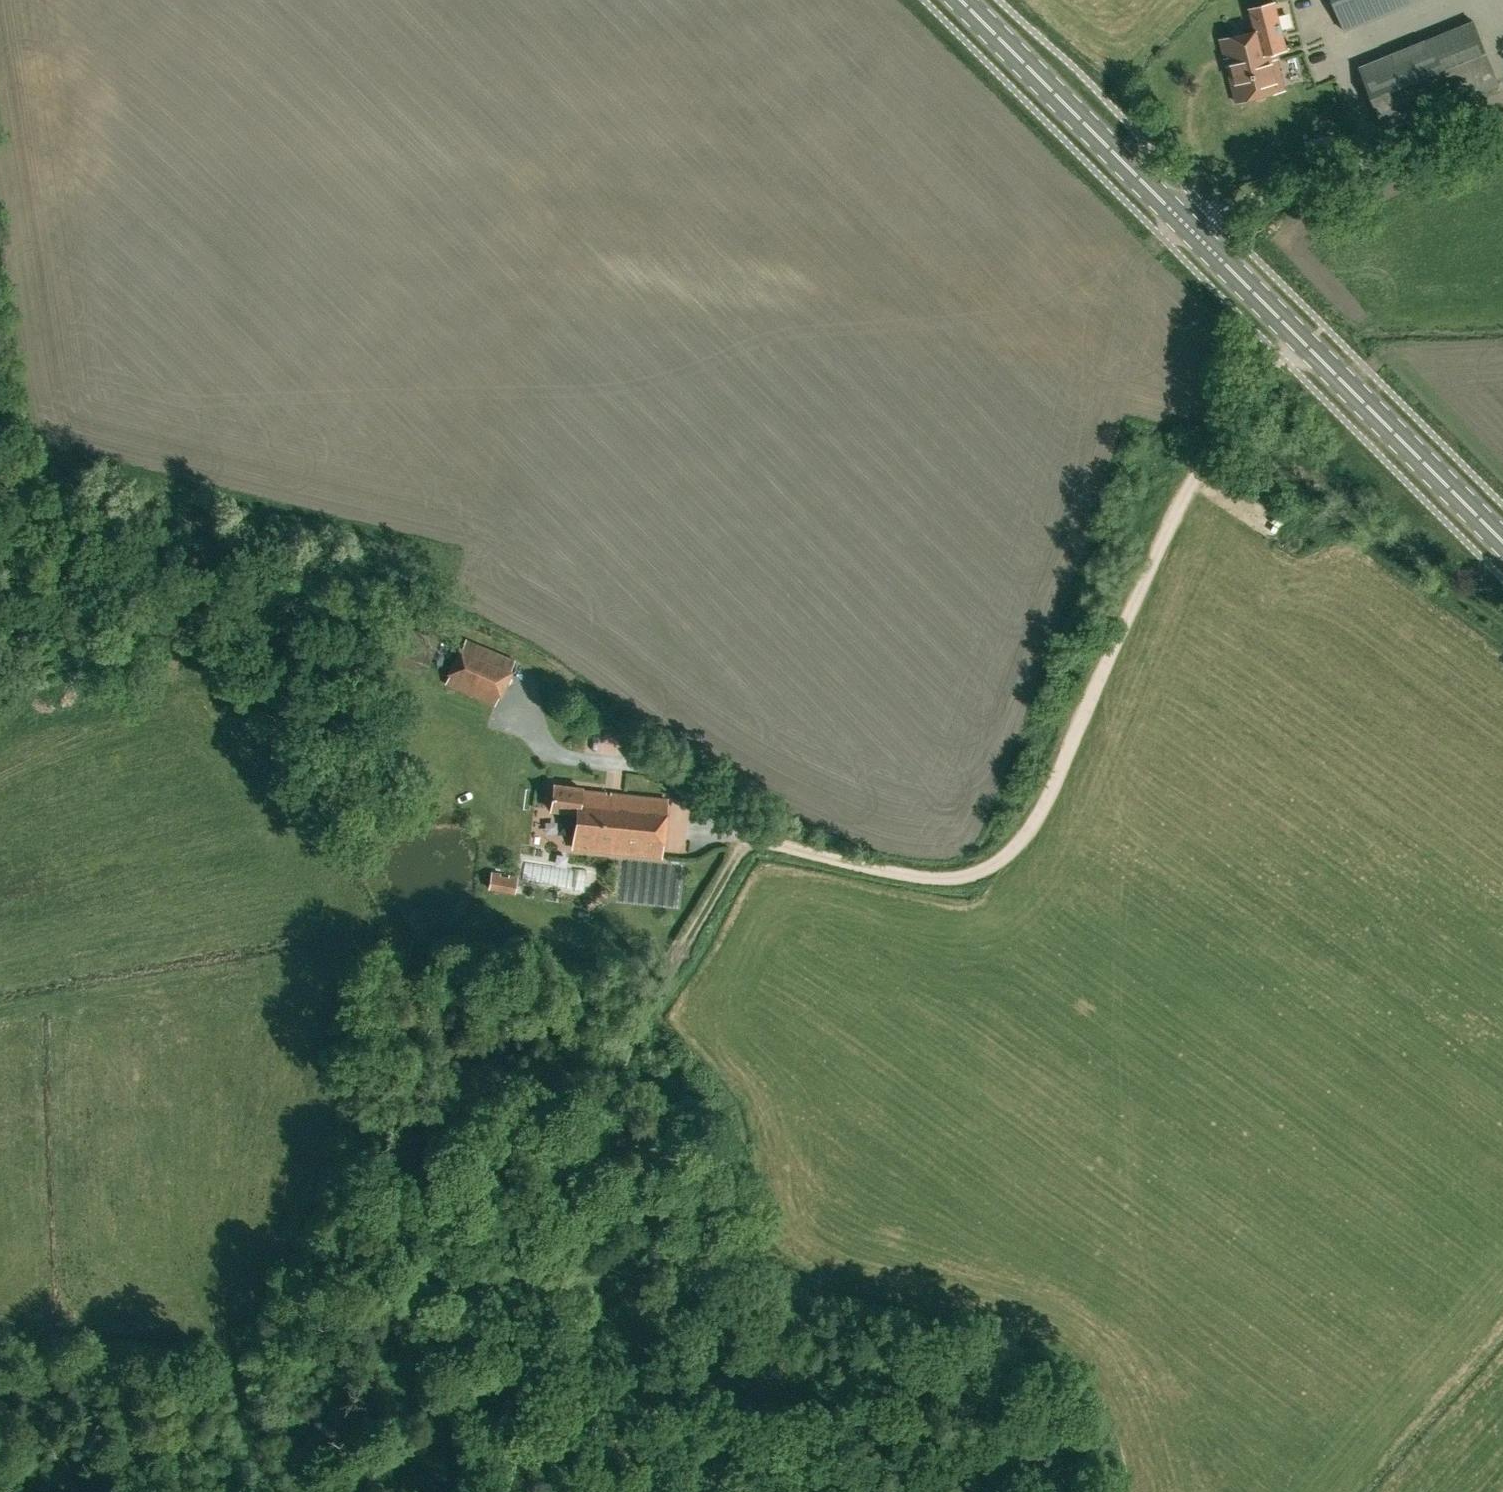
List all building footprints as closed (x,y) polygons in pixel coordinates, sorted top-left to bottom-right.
[(1421,0),(1332,0),(1345,31),(1421,0)] [(1274,1),(1249,7),(1262,53),(1286,48),(1274,1)] [(1474,20),(1360,67),(1385,130),(1499,83),(1474,20)] [(1255,28),(1220,39),(1236,101),(1284,89),(1275,51),(1262,53),(1255,28)] [(515,660),(464,637),(445,672),(449,674),(444,683),(494,706),(515,660)] [(553,784),(550,808),(577,813),(573,848),(661,856),(667,799),(581,790),(582,787),(553,784)] [(515,893),(518,875),(491,871),(488,888),(515,893)]
